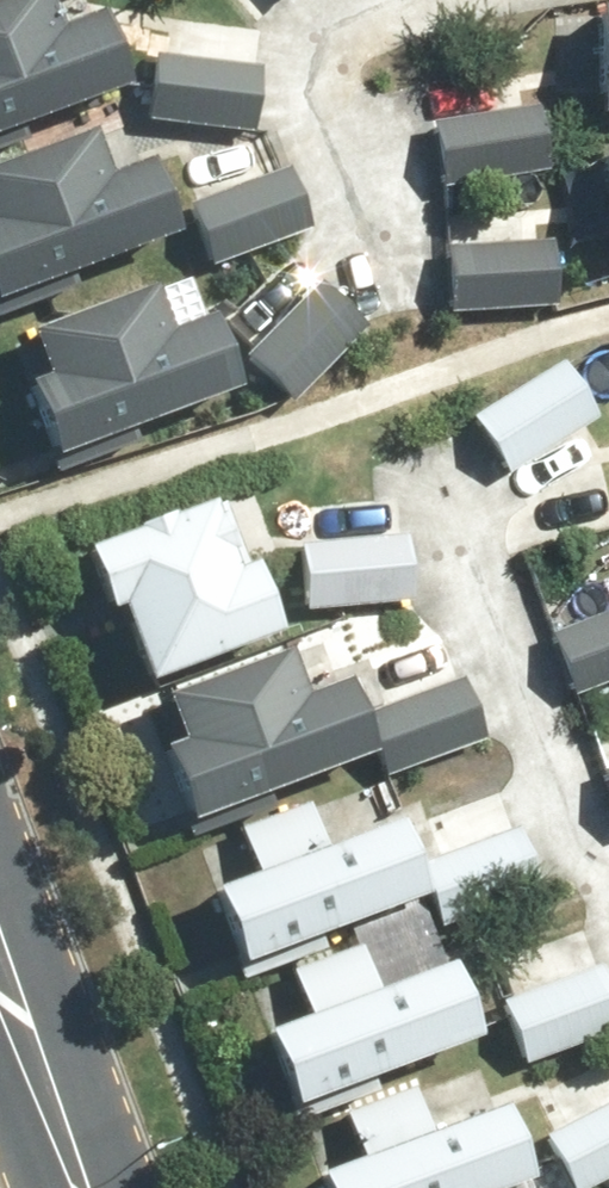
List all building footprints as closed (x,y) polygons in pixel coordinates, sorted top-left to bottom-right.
[(0,4),(0,143),(123,92),(86,0),(11,0),(0,4)] [(553,96),(595,97),(595,129),(608,130),(608,10),(555,9),(553,96)] [(153,60),(146,125),(252,137),(259,71),(153,60)] [(540,100),(436,117),(443,158),(446,179),(550,162),(540,100)] [(172,240),(146,167),(105,183),(88,138),(0,170),(0,304),(172,240)] [(599,158),(608,236),(608,157),(599,158)] [(186,206),(209,270),(311,234),(288,170),(186,206)] [(554,229),(449,234),(451,275),(452,296),(557,292),(554,229)] [(242,363),(288,407),(362,331),(316,287),(242,363)] [(22,391),(50,464),(233,396),(206,322),(166,337),(149,293),(25,339),(42,383),(22,391)] [(505,481),(598,417),(557,357),(464,421),(505,481)] [(114,615),(143,690),(276,639),(249,571),(246,572),(220,504),(82,556),(106,618),(114,615)] [(409,526),(305,531),(306,571),(307,593),(412,588),(409,526)] [(539,641),(564,706),(608,689),(608,614),(539,641)] [(285,660),(150,709),(165,750),(153,755),(179,828),(372,758),(359,720),(346,686),(301,703),(285,660)] [(457,684),(359,720),(372,758),(380,779),(478,743),(457,684)] [(574,736),(608,825),(608,722),(574,736)] [(209,899),(243,984),(316,955),(312,944),(422,900),(374,780),(236,836),(254,881),(209,899)] [(537,893),(512,831),(417,870),(442,931),(537,893)] [(431,918),(291,974),(310,1021),(261,1040),(291,1116),(479,1041),(431,918)] [(501,963),(515,1000),(495,1008),(519,1071),(608,1036),(608,1007),(580,933),(501,963)] [(475,1066),(344,1118),(361,1161),(309,1182),(311,1187),(523,1187),(524,1187),(475,1066)] [(539,1100),(556,1134),(541,1141),(563,1187),(606,1187),(608,1186),(608,1066),(539,1100)]
